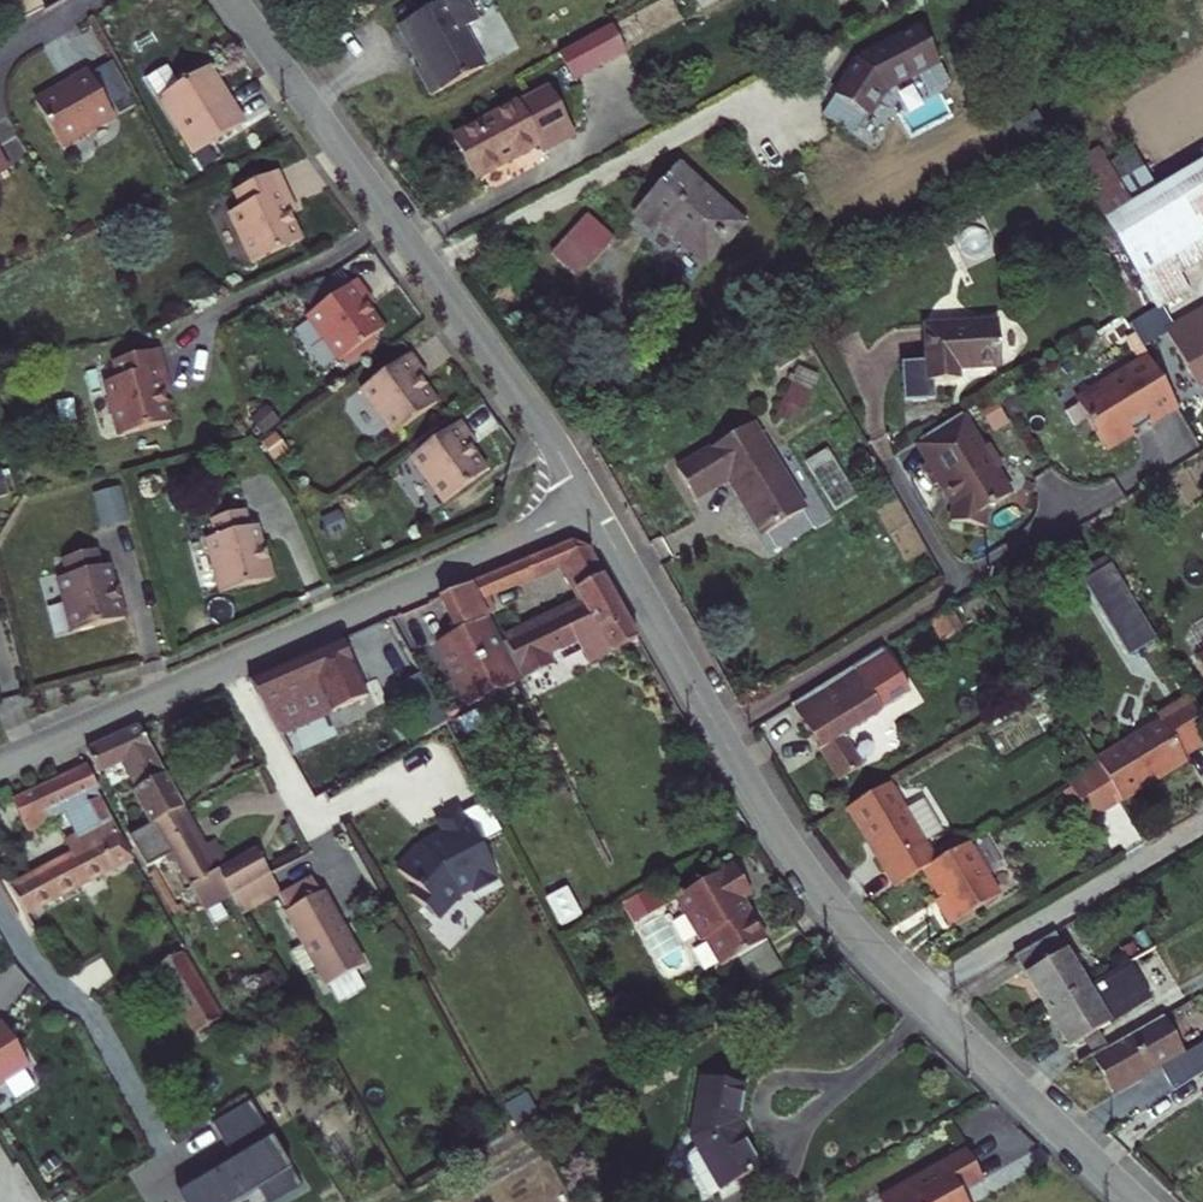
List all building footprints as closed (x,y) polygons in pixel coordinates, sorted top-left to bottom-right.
[(30,11),(33,17),(58,3),(56,0),(24,0),(30,11)] [(394,29),(410,58),(413,56),(416,61),(419,68),(412,71),(426,98),(480,69),(460,32),(473,25),(460,0),(448,0),(394,29)] [(726,0),(694,0),(704,15),(726,0)] [(570,84),(623,55),(609,29),(556,57),(570,84)] [(918,33),(855,66),(821,121),(854,141),(883,95),(914,78),(926,99),(947,88),(918,33)] [(137,82),(151,102),(171,88),(157,68),(137,82)] [(171,88),(151,102),(171,132),(168,134),(185,160),(235,126),(220,104),(217,106),(206,89),(195,72),(171,88)] [(57,87),(23,107),(49,152),(101,122),(73,74),(61,81),(55,84),(57,87)] [(543,91),(449,141),(463,168),(472,185),(536,151),(540,159),(570,142),(543,91)] [(1085,141),(1061,156),(1098,216),(1123,201),(1085,141)] [(1098,216),(1134,274),(1144,291),(1176,271),(1202,254),(1202,156),(1201,153),(1123,201),(1098,216)] [(274,186),(267,172),(224,192),(231,208),(218,215),(242,265),(291,242),(275,209),(283,205),(274,186)] [(649,197),(626,221),(645,239),(651,232),(659,240),(683,262),(695,274),(733,234),(670,174),(649,197)] [(578,217),(541,256),(567,282),(605,243),(578,217)] [(1176,271),(1144,291),(1153,305),(1186,285),(1176,271)] [(351,287),(346,281),(296,318),(330,363),(373,331),(351,302),(358,297),(351,287)] [(1167,328),(1197,379),(1202,376),(1202,378),(1202,305),(1167,328)] [(951,368),(994,365),(991,323),(918,328),(920,361),(921,382),(926,381),(951,380),(951,368)] [(151,359),(148,351),(102,364),(107,381),(93,385),(108,439),(160,425),(150,389),(158,387),(151,359)] [(411,370),(399,354),(349,391),(383,436),(426,404),(404,375),(411,370)] [(921,382),(920,361),(894,362),(897,401),(912,401),(927,400),(926,381),(921,382)] [(1150,422),(1177,406),(1152,362),(1136,372),(1133,367),(1110,381),(1113,386),(1079,406),(1105,449),(1133,432),(1134,434),(1142,429),(1151,424),(1150,422)] [(959,426),(954,417),(911,442),(923,464),(914,469),(925,488),(932,484),(935,490),(939,488),(947,500),(943,502),(944,505),(941,525),(958,526),(975,528),(976,511),(1002,495),(987,472),(989,464),(981,451),(974,451),(967,438),(960,441),(952,430),(959,426)] [(455,431),(448,422),(399,459),(432,504),(475,472),(453,442),(460,437),(455,431)] [(742,431),(663,477),(681,507),(714,487),(725,504),(732,515),(739,511),(756,539),(794,517),(742,431)] [(90,497),(98,532),(130,524),(121,489),(90,497)] [(195,541),(210,595),(251,584),(262,581),(251,542),(244,545),(235,511),(199,521),(204,539),(195,541)] [(739,511),(732,515),(749,543),(756,539),(739,511)] [(563,535),(474,575),(482,591),(566,554),(591,544),(587,537),(563,535)] [(591,544),(566,554),(578,577),(603,565),(591,544)] [(48,581),(63,635),(101,625),(114,621),(104,583),(96,585),(87,551),(51,562),(56,579),(48,581)] [(640,631),(603,565),(578,577),(587,593),(511,632),(529,667),(558,653),(553,643),(576,631),(590,657),(640,631)] [(1085,583),(1122,664),(1153,650),(1115,569),(1085,583)] [(482,591),(474,575),(441,590),(458,624),(446,630),(437,635),(469,698),(522,671),(482,591)] [(336,705),(335,702),(333,697),(349,690),(327,641),(315,646),(254,673),(287,733),(295,749),(332,732),(323,711),(336,705)] [(850,674),(785,714),(822,775),(832,790),(859,774),(836,739),(876,716),(850,674)] [(1103,766),(1125,799),(1190,760),(1186,755),(1202,745),(1202,708),(1193,692),(1159,714),(1162,720),(1099,759),(1103,766)] [(160,816),(189,800),(146,720),(112,736),(91,745),(101,766),(117,759),(127,777),(135,773),(160,816)] [(66,768),(15,794),(26,817),(79,791),(84,799),(96,824),(54,844),(61,856),(31,873),(13,882),(27,909),(138,855),(90,756),(66,768)] [(1103,766),(1072,785),(1092,819),(1125,799),(1103,766)] [(888,790),(836,822),(868,872),(885,900),(913,883),(936,869),(927,853),(908,822),(888,790)] [(79,791),(26,817),(31,825),(84,799),(79,791)] [(210,840),(189,800),(160,816),(136,829),(154,862),(168,855),(179,849),(209,906),(238,891),(235,886),(223,864),(229,860),(217,836),(210,840)] [(945,842),(926,811),(908,822),(927,853),(945,842)] [(235,886),(238,891),(249,911),(285,890),(274,870),(260,843),(245,851),(229,860),(223,864),(235,886)] [(959,855),(936,869),(913,883),(928,907),(936,919),(931,922),(940,937),(990,906),(959,855)] [(741,861),(687,892),(682,894),(685,899),(708,938),(712,936),(728,963),(747,952),(773,937),(749,896),(758,891),(752,880),(744,865),(741,861)] [(287,889),(296,905),(327,887),(319,872),(310,876),(287,889)] [(657,885),(629,901),(639,918),(667,902),(657,885)] [(334,980),(371,960),(330,886),(327,887),(296,905),(293,906),(312,941),(325,964),(334,980)] [(559,931),(580,920),(565,893),(544,905),(559,931)] [(669,907),(643,922),(669,969),(695,955),(669,907)] [(1050,934),(1009,959),(1042,1015),(1083,990),(1050,934)] [(773,937),(747,952),(762,978),(788,963),(773,937)] [(310,972),(325,964),(312,941),(297,949),(310,972)] [(175,955),(161,962),(207,1039),(222,1030),(216,1020),(225,1016),(195,966),(200,964),(191,947),(175,955)] [(1146,1001),(1124,965),(1083,990),(1042,1015),(1063,1051),(1146,1001)] [(225,1016),(216,1020),(222,1030),(230,1025),(225,1016)] [(1159,1016),(1148,1023),(1156,1038),(1171,1039),(1159,1016)] [(1148,1023),(1122,1038),(1085,1060),(1101,1087),(1130,1071),(1134,1079),(1180,1053),(1171,1039),(1156,1038),(1148,1023)] [(1130,1071),(1101,1087),(1107,1096),(1134,1079),(1130,1071)] [(744,1079),(701,1075),(697,1137),(699,1140),(725,1182),(761,1161),(744,1134),(740,1115),(743,1088),(744,1079)] [(725,1182),(699,1140),(692,1144),(689,1160),(707,1192),(725,1182)] [(880,1197),(883,1201),(960,1201),(954,1192),(984,1175),(978,1166),(967,1147),(880,1197)]
